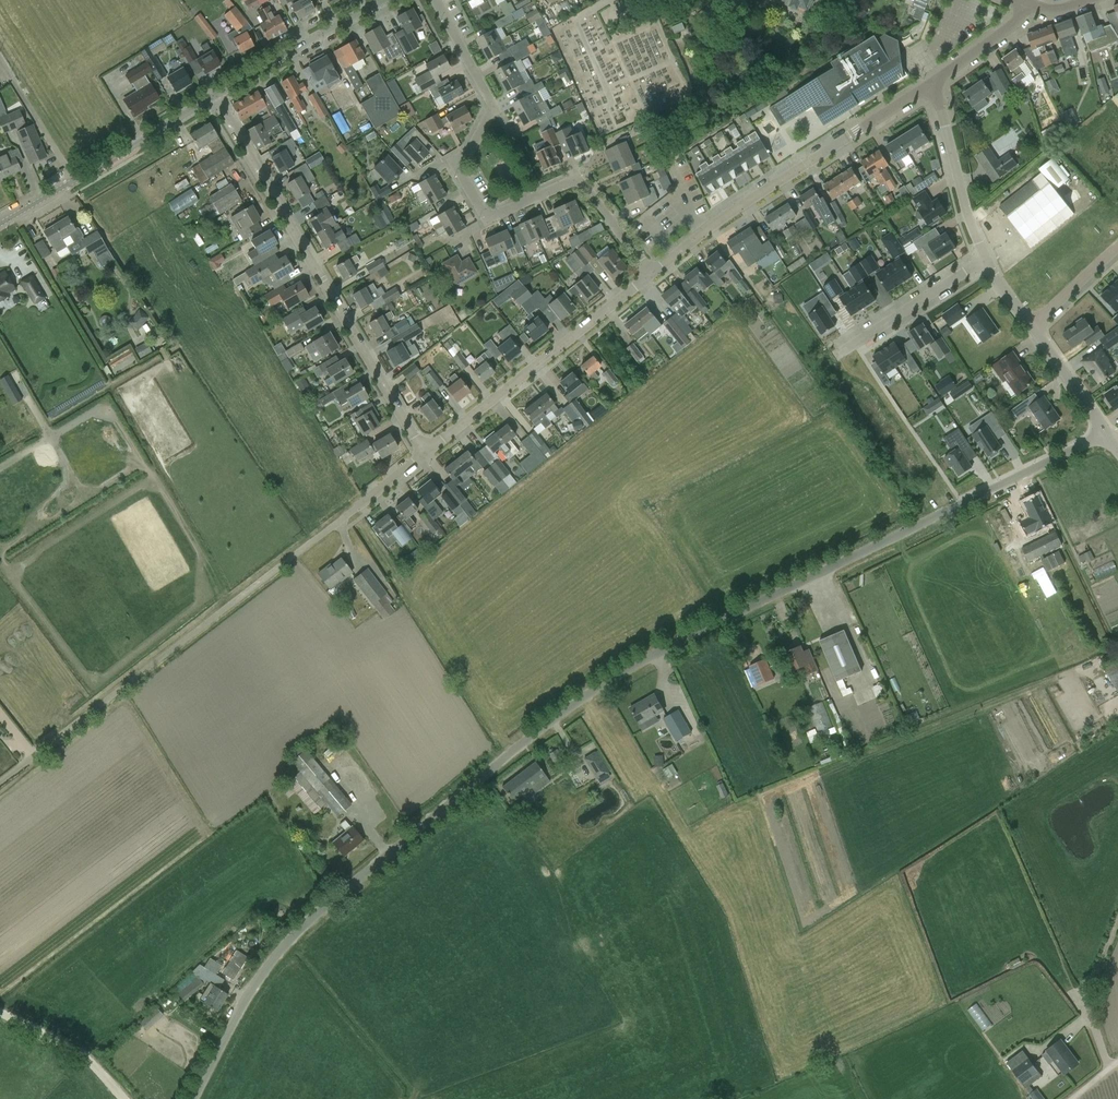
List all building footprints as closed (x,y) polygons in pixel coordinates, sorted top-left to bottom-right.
[(257,0),(249,0),(244,3),(249,11),(260,5),(257,0)] [(282,6),(290,2),(292,6),(294,10),(299,20),(314,11),(309,2),(308,0),(278,0),(282,6)] [(506,0),(499,4),(506,17),(516,11),(512,2),(508,4),(506,0)] [(515,5),(518,9),(532,2),(530,0),(524,0),(515,5)] [(810,9),(813,1),(811,0),(812,0),(781,0),(780,3),(798,11),(799,7),(807,10),(808,8),(810,9)] [(912,6),(925,12),(929,0),(915,0),(912,6)] [(235,7),(223,16),(236,30),(226,35),(229,42),(232,41),(235,47),(236,46),(240,54),(254,46),(249,37),(247,33),(251,29),(247,23),(235,7)] [(279,16),(275,18),(269,7),(263,10),(277,36),(287,31),(279,16)] [(537,9),(526,15),(531,24),(543,18),(537,9)] [(858,9),(855,19),(863,22),(867,13),(858,9)] [(259,26),(262,32),(267,41),(277,36),(263,10),(257,13),(263,24),(259,26)] [(412,10),(396,18),(403,30),(395,35),(406,53),(418,47),(410,33),(421,27),(412,10)] [(516,11),(506,17),(496,23),(499,29),(496,31),(496,30),(478,40),(483,50),(501,40),(507,37),(502,28),(517,20),(515,17),(522,14),(519,10),(516,11)] [(1075,18),(1081,36),(1092,52),(1117,44),(1117,43),(1105,28),(1097,30),(1092,13),(1075,18)] [(200,14),(194,18),(203,29),(208,25),(200,14)] [(208,14),(203,18),(215,34),(220,30),(208,14)] [(543,19),(536,22),(545,38),(551,34),(543,19)] [(1071,20),(1055,26),(1058,36),(1066,57),(1077,53),(1074,44),(1071,38),(1077,36),(1075,30),(1071,20)] [(909,46),(928,35),(922,25),(903,36),(909,46)] [(1039,31),(1052,65),(1058,63),(1051,45),(1057,42),(1055,36),(1051,26),(1039,31)] [(364,36),(369,45),(374,54),(382,50),(389,62),(404,55),(397,42),(392,33),(385,37),(379,27),(364,36)] [(1031,47),(1023,50),(1026,54),(1036,71),(1037,70),(1046,67),(1052,65),(1039,31),(1027,35),(1031,47)] [(161,66),(155,57),(154,58),(153,56),(167,48),(166,47),(175,41),(174,38),(171,33),(170,33),(139,52),(145,63),(146,62),(152,71),(158,81),(166,76),(161,66)] [(834,69),(769,109),(781,127),(806,112),(812,108),(816,113),(816,114),(824,127),(849,112),(893,84),(894,84),(907,76),(903,68),(901,56),(900,52),(898,41),(885,35),(877,40),(875,36),(831,63),(834,69)] [(505,47),(514,42),(510,36),(507,37),(501,40),(483,50),(489,61),(507,51),(505,47)] [(551,36),(546,39),(550,45),(555,42),(551,36)] [(510,48),(514,55),(528,47),(530,46),(526,39),(510,48)] [(189,48),(188,48),(184,41),(177,45),(179,49),(180,49),(184,57),(185,58),(188,63),(196,59),(189,48)] [(355,41),(334,52),(339,62),(355,91),(363,87),(351,65),(364,58),(360,50),(355,41)] [(220,66),(214,56),(207,43),(200,47),(205,56),(197,61),(205,74),(220,66)] [(496,72),(502,83),(519,73),(526,70),(521,60),(532,54),(528,47),(514,55),(517,62),(514,63),(514,62),(496,72)] [(1016,50),(1003,59),(1016,77),(1012,80),(1015,85),(1030,74),(1031,75),(1033,79),(1039,76),(1039,75),(1036,71),(1026,54),(1020,57),(1016,50)] [(555,63),(561,59),(558,53),(551,57),(555,63)] [(309,67),(303,71),(311,86),(315,93),(327,86),(328,89),(340,82),(339,79),(335,72),(326,56),(308,66),(309,67)] [(181,67),(188,63),(185,58),(184,57),(176,62),(175,61),(173,61),(169,63),(168,64),(168,66),(170,68),(171,69),(172,69),(173,68),(176,73),(167,78),(176,92),(177,91),(178,92),(184,89),(184,87),(191,83),(181,67)] [(429,72),(414,80),(421,93),(429,89),(440,83),(436,76),(449,69),(442,57),(433,62),(426,66),(429,72)] [(1090,61),(1092,68),(1102,66),(1100,59),(1090,61)] [(124,102),(128,107),(129,110),(128,110),(129,112),(130,112),(134,117),(141,113),(141,110),(159,99),(145,76),(152,71),(146,62),(145,63),(126,75),(131,84),(132,83),(137,91),(131,95),(132,98),(124,102)] [(1064,72),(1061,65),(1052,68),(1055,76),(1064,72)] [(568,69),(559,73),(562,79),(565,77),(570,74),(568,69)] [(532,79),(531,79),(526,70),(519,73),(502,83),(507,93),(517,88),(520,94),(535,86),(532,79)] [(964,94),(968,100),(967,101),(970,105),(971,105),(973,107),(973,106),(977,112),(988,105),(984,99),(991,94),(988,90),(996,84),(1002,95),(1009,90),(998,71),(991,75),(992,77),(984,84),(982,81),(964,94)] [(374,130),(401,114),(398,108),(397,106),(392,98),(379,73),(365,81),(373,96),(360,104),(374,130)] [(575,73),(568,76),(572,83),(579,80),(575,73)] [(292,77),(281,83),(286,93),(298,113),(305,109),(301,102),(299,103),(295,96),(306,91),(302,84),(298,86),(292,77)] [(441,96),(445,104),(463,94),(456,81),(450,85),(447,79),(440,83),(429,89),(435,99),(441,96)] [(1106,84),(1099,87),(1103,96),(1110,93),(1106,84)] [(265,91),(273,105),(278,114),(285,127),(285,126),(289,134),(296,130),(289,116),(282,104),(285,102),(275,85),(265,91)] [(544,86),(542,85),(540,85),(536,87),(535,86),(520,94),(523,99),(514,105),(519,116),(544,102),(539,93),(543,90),(544,88),(544,86)] [(354,103),(351,97),(345,88),(340,86),(330,92),(341,111),(354,103)] [(1026,91),(1020,94),(1024,104),(1030,101),(1026,91)] [(265,107),(259,94),(257,92),(248,98),(250,103),(248,104),(250,106),(244,109),(247,114),(249,113),(250,115),(265,107)] [(1084,105),(1095,116),(1107,103),(1096,92),(1084,105)] [(308,97),(321,119),(327,114),(315,93),(308,97)] [(401,93),(392,98),(397,106),(406,101),(401,93)] [(247,117),(250,115),(249,113),(247,114),(244,109),(250,106),(248,104),(250,103),(248,98),(233,106),(243,126),(250,122),(247,117)] [(4,133),(24,124),(19,112),(7,117),(0,100),(0,123),(4,133)] [(574,106),(571,100),(562,105),(565,110),(574,106)] [(559,105),(550,110),(545,101),(544,102),(519,116),(525,126),(546,114),(549,120),(563,113),(559,105)] [(407,103),(398,108),(401,114),(402,116),(412,111),(407,102),(407,103)] [(580,103),(576,105),(580,113),(586,110),(583,102),(582,102),(580,103)] [(278,114),(273,105),(266,109),(271,118),(278,114)] [(1019,126),(1029,118),(1019,105),(1009,113),(1019,126)] [(425,120),(427,124),(432,134),(443,128),(442,126),(448,122),(454,134),(466,128),(464,124),(472,120),(464,107),(455,112),(440,120),(437,114),(425,120)] [(1070,110),(1060,115),(1067,129),(1077,124),(1070,110)] [(285,127),(278,114),(271,118),(246,131),(257,151),(275,141),(273,138),(283,133),(280,129),(285,127)] [(207,145),(214,155),(225,149),(209,122),(189,134),(199,150),(207,145)] [(643,122),(637,125),(640,132),(646,129),(643,122)] [(1062,122),(1040,133),(1044,141),(1054,136),(1055,137),(1057,136),(1058,138),(1061,137),(1060,136),(1067,132),(1062,122)] [(45,157),(41,147),(32,126),(18,133),(31,163),(45,157)] [(898,139),(908,156),(929,142),(919,126),(898,139)] [(561,145),(562,149),(564,153),(571,150),(574,158),(589,151),(585,141),(581,133),(574,136),(570,127),(556,134),(561,145)] [(554,148),(561,145),(556,134),(553,128),(552,129),(542,133),(548,148),(537,153),(545,171),(561,164),(554,148)] [(396,144),(390,150),(405,167),(412,161),(416,165),(429,153),(423,148),(429,143),(421,135),(416,130),(407,138),(404,140),(409,146),(403,152),(396,144)] [(368,143),(377,137),(373,132),(364,137),(368,143)] [(751,140),(746,143),(759,164),(771,157),(755,132),(748,136),(751,140)] [(610,162),(631,153),(626,142),(630,141),(627,136),(619,139),(621,144),(605,151),(610,162)] [(280,174),(290,168),(294,166),(289,157),(292,157),(294,156),(295,154),(295,151),(294,148),(296,147),(291,138),(287,141),(277,147),(281,153),(271,158),(280,174)] [(733,151),(746,172),(759,164),(746,143),(743,139),(736,144),(738,148),(733,151)] [(886,147),(889,152),(901,170),(905,168),(901,160),(908,156),(898,139),(886,147)] [(341,143),(335,149),(341,155),(347,148),(341,143)] [(653,144),(648,147),(650,152),(656,150),(653,144)] [(444,145),(439,149),(443,154),(448,150),(444,145)] [(734,179),(746,172),(733,151),(731,147),(724,151),(726,155),(721,158),(734,179)] [(989,148),(976,157),(993,182),(1017,165),(1009,153),(998,161),(989,148)] [(234,163),(225,149),(214,155),(191,169),(200,184),(234,163)] [(885,168),(889,166),(880,151),(870,157),(886,182),(892,179),(885,168)] [(2,179),(21,171),(16,161),(14,157),(14,158),(12,152),(0,157),(0,156),(0,175),(2,179)] [(631,166),(633,171),(641,168),(639,163),(636,164),(631,153),(610,162),(615,174),(631,166)] [(709,166),(722,187),(734,179),(721,158),(718,154),(711,159),(714,163),(709,166)] [(402,172),(395,164),(387,156),(374,169),(388,185),(402,172)] [(885,183),(886,182),(870,157),(861,163),(870,178),(874,175),(881,185),(877,188),(882,194),(889,190),(885,183)] [(1052,159),(1039,169),(1052,187),(1056,190),(1069,180),(1052,159)] [(709,195),(722,187),(709,166),(706,162),(699,166),(702,170),(696,174),(709,195)] [(309,192),(305,186),(315,180),(305,164),(293,171),(297,179),(287,185),(296,200),(309,192)] [(619,183),(624,194),(645,185),(640,174),(644,173),(641,168),(633,171),(635,176),(619,183)] [(664,168),(657,170),(661,178),(667,176),(664,168)] [(860,182),(857,178),(852,169),(838,177),(846,191),(860,182)] [(414,194),(417,199),(440,185),(434,175),(418,184),(421,190),(414,194)] [(661,178),(659,179),(661,184),(669,180),(667,176),(661,178)] [(824,186),(830,196),(832,200),(846,191),(838,177),(824,186)] [(920,177),(912,182),(915,187),(923,182),(920,177)] [(174,186),(177,191),(189,184),(185,178),(174,186)] [(1037,178),(999,207),(1010,220),(1047,191),(1037,178)] [(914,188),(917,193),(928,186),(925,181),(923,182),(915,187),(914,188)] [(905,187),(911,197),(917,193),(914,188),(910,183),(905,187)] [(205,218),(217,211),(219,215),(242,201),(231,184),(209,198),(212,203),(200,210),(205,218)] [(376,201),(381,198),(391,193),(387,186),(380,190),(376,185),(369,189),(376,201)] [(446,196),(440,185),(417,199),(419,203),(426,199),(430,206),(446,196)] [(653,187),(647,190),(645,185),(624,194),(629,206),(642,200),(646,209),(658,199),(653,187)] [(176,202),(185,214),(208,198),(199,186),(176,202)] [(899,204),(911,196),(904,186),(898,190),(900,194),(895,197),(899,204)] [(800,198),(807,209),(813,205),(817,211),(828,229),(837,224),(827,205),(823,198),(821,200),(814,189),(800,198)] [(321,191),(314,196),(317,201),(324,196),(321,191)] [(920,220),(924,218),(928,225),(947,213),(938,200),(932,203),(931,203),(929,201),(930,200),(925,192),(913,200),(920,211),(916,213),(916,216),(918,220),(920,220)] [(398,193),(392,196),(395,201),(401,198),(398,193)] [(888,203),(894,200),(891,194),(885,198),(888,203)] [(321,214),(309,221),(317,235),(329,228),(335,224),(326,209),(330,206),(324,196),(317,201),(312,203),(318,213),(320,212),(321,214)] [(852,200),(857,208),(862,205),(857,198),(852,200)] [(852,211),(857,208),(852,200),(848,203),(852,211)] [(577,223),(578,226),(579,226),(589,222),(590,222),(580,209),(578,210),(574,201),(563,206),(572,225),(577,223)] [(346,202),(341,204),(345,210),(344,210),(347,216),(354,212),(350,207),(349,207),(346,202)] [(842,229),(848,226),(835,202),(828,206),(838,225),(839,224),(842,229)] [(785,224),(797,216),(789,204),(777,211),(785,224)] [(243,239),(251,235),(260,230),(256,222),(260,220),(252,206),(247,209),(244,210),(245,211),(242,213),(239,214),(231,219),(243,239)] [(548,218),(557,237),(566,234),(567,232),(567,231),(567,229),(566,227),(572,225),(563,206),(553,211),(555,215),(548,218)] [(435,231),(459,218),(453,207),(429,221),(433,226),(435,231)] [(803,213),(806,218),(811,228),(813,230),(819,226),(809,210),(803,213)] [(773,231),(785,224),(777,211),(765,219),(771,228),(773,231)] [(379,212),(372,216),(380,230),(387,226),(379,212)] [(349,225),(357,221),(354,216),(346,220),(349,225)] [(529,221),(538,240),(543,238),(544,240),(545,241),(546,242),(557,237),(548,218),(542,221),(540,216),(529,221)] [(68,218),(54,226),(61,237),(61,238),(67,247),(68,249),(70,253),(72,256),(84,249),(80,241),(83,239),(83,238),(83,236),(79,228),(76,228),(74,229),(73,227),(68,218)] [(465,228),(459,218),(435,231),(438,236),(446,232),(449,238),(455,234),(465,228)] [(801,235),(811,228),(806,218),(795,225),(801,235)] [(538,240),(529,221),(519,225),(521,230),(514,233),(515,234),(521,248),(538,240)] [(329,228),(317,235),(325,249),(335,243),(342,254),(354,247),(349,238),(346,240),(336,223),(335,224),(329,228)] [(54,226),(44,232),(49,241),(56,252),(60,259),(70,253),(68,249),(67,247),(61,238),(61,237),(54,226)] [(792,236),(797,232),(793,226),(788,229),(792,236)] [(751,228),(739,236),(747,248),(750,253),(755,262),(756,261),(774,250),(769,241),(763,245),(759,240),(757,237),(751,228)] [(589,229),(577,236),(580,244),(593,237),(589,229)] [(783,232),(787,239),(792,236),(788,229),(783,232)] [(1032,232),(1036,245),(1045,242),(1041,229),(1032,232)] [(195,230),(190,234),(199,247),(204,244),(195,230)] [(932,230),(913,243),(919,251),(922,249),(932,264),(956,248),(946,233),(938,239),(932,230)] [(83,239),(80,241),(84,249),(88,255),(93,252),(101,267),(114,260),(105,245),(97,231),(85,238),(83,239)] [(255,266),(265,259),(275,254),(271,247),(277,244),(269,231),(260,236),(252,241),(256,249),(248,254),(255,266)] [(507,231),(495,236),(503,252),(509,249),(512,258),(523,252),(521,248),(515,234),(509,237),(507,231)] [(906,234),(899,239),(904,246),(911,241),(907,236),(906,234)] [(575,247),(580,244),(577,236),(576,235),(567,239),(572,249),(575,247)] [(487,268),(488,268),(500,262),(497,255),(503,252),(495,236),(484,241),(489,251),(481,255),(486,265),(487,268)] [(727,243),(733,252),(735,255),(747,248),(739,236),(727,243)] [(855,238),(848,243),(851,247),(858,243),(855,238)] [(896,238),(885,245),(895,262),(888,266),(900,285),(912,277),(899,256),(905,252),(896,238)] [(50,254),(42,241),(34,245),(42,259),(50,254)] [(216,243),(205,249),(208,254),(218,248),(216,243)] [(578,250),(588,263),(596,256),(586,244),(578,250)] [(779,245),(775,248),(782,259),(786,256),(779,245)] [(839,250),(843,257),(851,252),(848,246),(839,250)] [(594,271),(587,263),(588,263),(578,250),(570,256),(580,268),(574,272),(577,275),(581,280),(574,286),(579,292),(585,300),(598,290),(591,282),(587,276),(594,271)] [(626,268),(611,250),(598,261),(602,267),(612,279),(626,268)] [(216,260),(221,269),(234,261),(229,252),(216,260)] [(709,276),(716,285),(719,289),(725,284),(721,279),(726,275),(725,273),(731,268),(733,272),(730,275),(729,275),(736,284),(744,279),(729,260),(726,263),(718,252),(706,262),(714,272),(709,276)] [(745,256),(742,258),(748,266),(755,262),(754,260),(750,253),(745,256)] [(417,257),(410,254),(407,260),(414,264),(417,257)] [(538,256),(541,263),(546,261),(543,254),(538,256)] [(344,281),(353,275),(356,274),(352,266),(359,262),(356,256),(336,267),(344,281)] [(457,284),(467,279),(476,273),(468,259),(462,263),(460,262),(457,256),(442,265),(448,274),(451,278),(453,277),(457,284)] [(888,292),(900,285),(888,266),(881,271),(871,256),(860,263),(868,276),(875,272),(888,292)] [(236,287),(237,286),(244,282),(248,288),(272,274),(276,281),(293,271),(285,257),(273,264),(269,258),(260,264),(232,280),(236,287)] [(833,257),(819,262),(822,270),(836,265),(833,257)] [(214,258),(208,262),(212,269),(214,271),(220,267),(218,265),(214,258)] [(790,273),(806,262),(803,258),(787,268),(790,273)] [(370,276),(385,267),(380,260),(366,268),(370,276)] [(816,261),(810,265),(814,271),(820,267),(816,261)] [(862,280),(868,276),(860,263),(849,270),(859,285),(851,290),(863,308),(876,300),(862,280)] [(58,268),(51,270),(54,279),(61,277),(58,268)] [(697,268),(692,273),(691,272),(684,277),(685,278),(684,278),(692,288),(698,283),(704,291),(714,283),(706,273),(703,276),(697,268)] [(2,299),(8,296),(6,293),(13,289),(4,273),(0,275),(0,300),(2,299)] [(22,282),(35,303),(43,298),(31,277),(22,282)] [(439,277),(420,286),(430,305),(449,296),(439,277)] [(500,279),(492,283),(497,292),(504,289),(500,279)] [(851,316),(863,308),(851,290),(844,295),(835,279),(823,287),(832,300),(838,296),(851,316)] [(1110,288),(1117,297),(1117,280),(1110,288)] [(282,285),(273,291),(265,295),(271,306),(283,300),(288,308),(308,297),(300,283),(286,291),(282,285)] [(360,309),(370,303),(379,298),(383,306),(386,304),(390,302),(400,296),(395,287),(385,294),(380,287),(376,290),(372,284),(352,296),(360,309)] [(531,314),(536,310),(528,299),(531,296),(523,286),(514,293),(511,295),(519,305),(521,304),(529,315),(526,317),(531,323),(523,329),(526,332),(525,332),(526,334),(527,334),(533,342),(547,331),(537,318),(535,319),(531,314)] [(672,318),(682,333),(689,327),(682,318),(695,307),(684,293),(682,295),(675,286),(662,296),(677,314),(672,318)] [(814,305),(806,310),(819,331),(833,322),(822,305),(828,300),(820,288),(808,296),(814,305)] [(1110,288),(1100,297),(1117,315),(1112,319),(1117,326),(1117,297),(1110,288)] [(505,290),(492,301),(498,308),(511,297),(505,290)] [(569,302),(568,300),(563,294),(555,301),(550,295),(545,299),(538,290),(531,296),(528,299),(536,310),(537,310),(538,308),(542,313),(549,306),(560,320),(575,309),(569,302)] [(568,290),(563,294),(568,300),(569,302),(574,298),(568,290)] [(689,295),(699,309),(706,304),(695,290),(689,295)] [(782,294),(773,296),(775,304),(783,302),(782,294)] [(760,305),(754,296),(750,299),(756,308),(760,305)] [(939,300),(931,302),(933,309),(941,306),(939,300)] [(386,304),(391,312),(395,310),(390,302),(386,304)] [(950,327),(965,316),(958,305),(942,316),(950,327)] [(307,331),(313,328),(323,322),(314,308),(301,316),(298,310),(288,316),(282,319),(290,333),(304,325),(307,331)] [(637,316),(636,317),(648,332),(650,335),(662,327),(647,308),(642,312),(641,310),(636,314),(637,316)] [(138,331),(149,317),(138,309),(128,323),(138,331)] [(983,343),(989,338),(998,332),(991,322),(990,322),(987,318),(988,317),(982,309),(967,320),(983,343)] [(720,313),(723,320),(729,317),(726,310),(720,313)] [(377,337),(386,332),(389,330),(385,323),(393,318),(389,312),(369,324),(377,337)] [(468,318),(466,313),(458,316),(459,321),(468,318)] [(107,325),(117,326),(119,317),(108,316),(107,325)] [(394,326),(399,334),(415,325),(410,317),(394,326)] [(625,326),(632,334),(637,341),(642,337),(648,333),(648,332),(636,317),(625,326)] [(682,333),(672,318),(664,324),(683,348),(690,343),(687,339),(682,333)] [(1077,325),(1063,335),(1072,349),(1084,340),(1088,347),(1104,335),(1098,326),(1092,330),(1085,319),(1083,320),(1082,318),(1075,323),(1077,325)] [(416,324),(415,325),(399,334),(391,339),(396,347),(386,353),(394,367),(409,358),(418,353),(414,345),(411,347),(411,346),(408,341),(421,333),(416,324)] [(912,339),(904,344),(910,354),(918,349),(919,350),(928,344),(939,360),(945,357),(949,364),(956,359),(952,352),(941,337),(934,342),(933,341),(923,324),(908,334),(912,339)] [(498,349),(501,353),(507,362),(519,352),(510,341),(517,335),(509,325),(498,334),(505,343),(498,349)] [(944,328),(939,331),(944,338),(948,336),(949,335),(944,328)] [(1100,341),(1106,351),(1117,342),(1117,328),(1100,341)] [(314,361),(328,353),(338,347),(329,333),(320,339),(306,347),(305,348),(312,361),(314,361)] [(484,346),(491,354),(496,350),(490,342),(484,346)] [(280,361),(287,359),(288,360),(304,350),(300,343),(277,356),(280,361)] [(895,343),(883,350),(895,368),(905,361),(914,374),(920,370),(906,349),(901,352),(895,343)] [(282,344),(277,347),(281,352),(285,349),(282,344)] [(627,349),(638,363),(644,358),(633,344),(627,349)] [(140,358),(148,354),(144,346),(136,351),(140,358)] [(110,368),(117,364),(118,365),(133,356),(129,347),(113,356),(115,359),(107,363),(110,368)] [(1100,349),(1082,362),(1089,372),(1090,371),(1099,383),(1115,372),(1108,362),(1109,361),(1100,349)] [(883,350),(873,357),(879,367),(874,370),(884,386),(890,383),(885,375),(895,368),(883,350)] [(469,365),(459,352),(452,358),(462,371),(469,365)] [(1013,352),(1004,359),(992,367),(999,376),(1001,374),(1010,386),(1016,395),(1033,384),(1023,370),(1025,369),(1013,352)] [(473,372),(475,374),(481,383),(494,373),(485,362),(489,359),(484,353),(476,360),(481,367),(473,372)] [(581,366),(588,375),(593,382),(598,378),(594,372),(600,367),(599,366),(592,357),(581,366)] [(316,368),(312,370),(313,373),(316,378),(323,374),(327,372),(330,377),(324,381),(327,386),(333,383),(334,384),(343,378),(353,373),(345,360),(335,365),(331,359),(322,364),(318,366),(316,368)] [(407,381),(420,370),(415,364),(402,374),(407,381)] [(436,391),(443,385),(428,366),(421,371),(436,391)] [(612,385),(618,380),(610,369),(604,373),(612,385)] [(447,390),(450,394),(457,402),(469,392),(460,380),(459,380),(454,374),(449,378),(453,384),(447,390)] [(572,374),(560,383),(567,391),(568,394),(569,393),(574,400),(576,399),(588,389),(583,384),(581,385),(578,382),(572,374)] [(0,380),(0,382),(5,390),(13,385),(7,376),(0,380)] [(303,378),(296,383),(301,391),(308,387),(303,378)] [(940,383),(935,386),(937,389),(942,397),(956,387),(951,380),(942,386),(940,383)] [(968,380),(962,384),(966,391),(973,387),(968,380)] [(332,393),(307,407),(310,413),(311,413),(336,399),(340,406),(348,402),(351,408),(357,404),(360,410),(370,404),(367,398),(368,398),(363,390),(364,390),(363,387),(361,388),(359,384),(349,390),(346,384),(337,390),(332,393)] [(1104,395),(1108,399),(1106,401),(1110,407),(1112,406),(1115,410),(1117,408),(1117,385),(1104,395)] [(438,408),(436,405),(432,400),(433,399),(428,393),(421,398),(426,404),(419,409),(420,410),(421,409),(424,413),(423,414),(430,423),(442,414),(439,409),(440,408),(439,407),(438,408)] [(558,410),(552,403),(546,394),(534,403),(549,422),(550,422),(556,417),(554,414),(558,410)] [(1035,394),(1026,400),(1011,410),(1016,417),(1018,419),(1031,410),(1038,421),(1045,430),(1060,419),(1053,409),(1052,409),(1049,405),(1050,405),(1044,396),(1039,400),(1035,394)] [(939,398),(931,404),(936,410),(944,405),(939,398)] [(569,404),(569,405),(578,417),(586,427),(593,422),(576,399),(574,400),(569,404)] [(545,429),(551,424),(552,424),(550,422),(549,422),(534,403),(523,412),(536,428),(541,423),(545,429)] [(360,410),(351,415),(363,435),(369,431),(379,426),(371,412),(374,410),(371,404),(370,404),(360,410)] [(569,405),(562,410),(571,422),(578,417),(569,405)] [(1011,410),(1007,414),(1011,420),(1016,417),(1011,410)] [(983,448),(988,456),(990,455),(991,457),(996,454),(995,452),(1001,448),(991,434),(1001,428),(991,413),(981,420),(985,427),(973,435),(982,449),(983,448)] [(580,421),(573,424),(575,431),(583,429),(580,421)] [(509,441),(515,436),(506,425),(496,434),(513,456),(518,452),(509,441)] [(969,444),(957,426),(948,432),(957,446),(943,455),(950,465),(951,464),(958,474),(971,466),(960,450),(969,444)] [(551,454),(544,444),(535,432),(529,437),(537,449),(539,451),(545,459),(551,454)] [(508,460),(513,456),(496,434),(492,437),(490,435),(483,441),(486,446),(479,452),(488,463),(491,466),(502,480),(508,489),(516,483),(509,475),(510,474),(494,453),(498,450),(507,460),(508,460)] [(366,440),(350,450),(358,462),(377,451),(381,458),(397,449),(389,435),(370,446),(366,440)] [(518,464),(527,474),(545,459),(539,451),(537,449),(529,437),(521,443),(530,455),(518,464)] [(480,469),(488,463),(479,452),(471,458),(467,452),(455,461),(456,461),(464,472),(468,476),(469,478),(480,469)] [(449,491),(459,505),(467,499),(458,487),(469,478),(468,476),(464,472),(456,461),(455,461),(444,470),(452,480),(444,486),(448,491),(449,491)] [(502,480),(491,466),(482,473),(493,486),(502,480)] [(420,500),(424,506),(423,507),(433,520),(442,512),(433,500),(440,494),(430,481),(417,491),(423,498),(420,500)] [(452,511),(459,505),(449,491),(448,491),(441,497),(452,511)] [(1033,519),(1038,517),(1042,526),(1050,522),(1038,497),(1025,503),(1033,519)] [(396,517),(401,524),(402,523),(410,533),(411,532),(409,529),(410,529),(415,524),(409,517),(417,510),(415,507),(408,498),(406,499),(404,498),(401,501),(402,503),(395,508),(400,514),(396,517)] [(420,516),(430,530),(433,534),(439,529),(436,525),(426,511),(420,516)] [(458,517),(454,520),(460,527),(469,519),(464,512),(458,517)] [(397,527),(395,525),(394,523),(387,515),(374,525),(375,526),(371,528),(384,544),(387,549),(396,542),(401,548),(408,543),(407,542),(412,538),(409,534),(410,533),(402,523),(401,524),(397,527)] [(1040,555),(1061,544),(1055,532),(1022,549),(1028,561),(1039,556),(1040,555)] [(414,564),(425,555),(418,547),(407,555),(414,564)] [(1040,555),(1039,556),(1046,571),(1064,562),(1058,550),(1042,558),(1040,555)] [(1087,563),(1094,560),(1090,551),(1077,557),(1080,563),(1086,560),(1087,563)] [(351,573),(347,568),(346,566),(347,565),(345,564),(341,559),(326,570),(325,568),(318,574),(330,589),(351,573)] [(353,580),(378,612),(383,619),(394,611),(389,604),(392,602),(367,569),(353,580)] [(352,610),(347,613),(351,619),(356,617),(352,610)] [(819,641),(823,651),(837,682),(842,679),(862,671),(844,630),(819,641)] [(783,654),(787,664),(790,672),(804,666),(808,674),(818,670),(809,650),(803,652),(801,646),(783,654)] [(749,666),(754,676),(758,686),(774,679),(769,669),(765,659),(749,666)] [(1117,693),(1117,660),(1104,668),(1117,693)] [(842,679),(837,682),(843,697),(853,693),(850,688),(847,689),(842,679)] [(888,683),(879,689),(885,697),(893,691),(888,683)] [(827,684),(819,688),(823,699),(832,695),(827,684)] [(646,700),(642,703),(641,702),(630,709),(640,725),(664,711),(654,695),(646,700)] [(817,732),(831,727),(822,702),(807,707),(817,732)] [(676,742),(681,739),(691,733),(678,710),(663,719),(669,728),(676,742)] [(917,712),(909,715),(912,723),(920,720),(917,712)] [(814,731),(807,734),(808,738),(809,743),(818,739),(814,731)] [(553,761),(559,758),(555,750),(549,754),(553,761)] [(351,805),(344,796),(306,751),(292,763),(300,772),(280,788),(288,798),(295,793),(314,815),(327,805),(330,808),(337,816),(351,805)] [(583,759),(599,785),(611,778),(608,773),(610,772),(597,751),(583,759)] [(502,787),(512,801),(523,793),(527,799),(550,781),(535,762),(502,787)] [(662,770),(667,779),(678,773),(673,764),(662,770)] [(718,786),(716,787),(722,800),(728,797),(721,781),(717,783),(718,786)] [(382,815),(387,822),(398,815),(393,808),(382,815)] [(346,832),(332,843),(344,856),(363,840),(352,827),(351,827),(351,828),(344,820),(340,824),(346,832)] [(318,853),(321,844),(313,841),(310,850),(318,853)] [(1020,962),(1019,958),(1009,963),(1013,970),(1027,963),(1025,960),(1020,962)] [(193,972),(210,983),(202,995),(198,993),(194,997),(217,1011),(228,994),(217,987),(222,979),(200,965),(193,972)] [(198,978),(178,993),(182,1002),(184,1001),(203,985),(198,978)] [(146,1031),(162,1017),(156,1010),(140,1025),(146,1031)] [(1048,1063),(1053,1059),(1064,1074),(1078,1063),(1061,1041),(1042,1055),(1048,1063)] [(1007,1063),(1026,1088),(1041,1076),(1023,1051),(1007,1063)]
